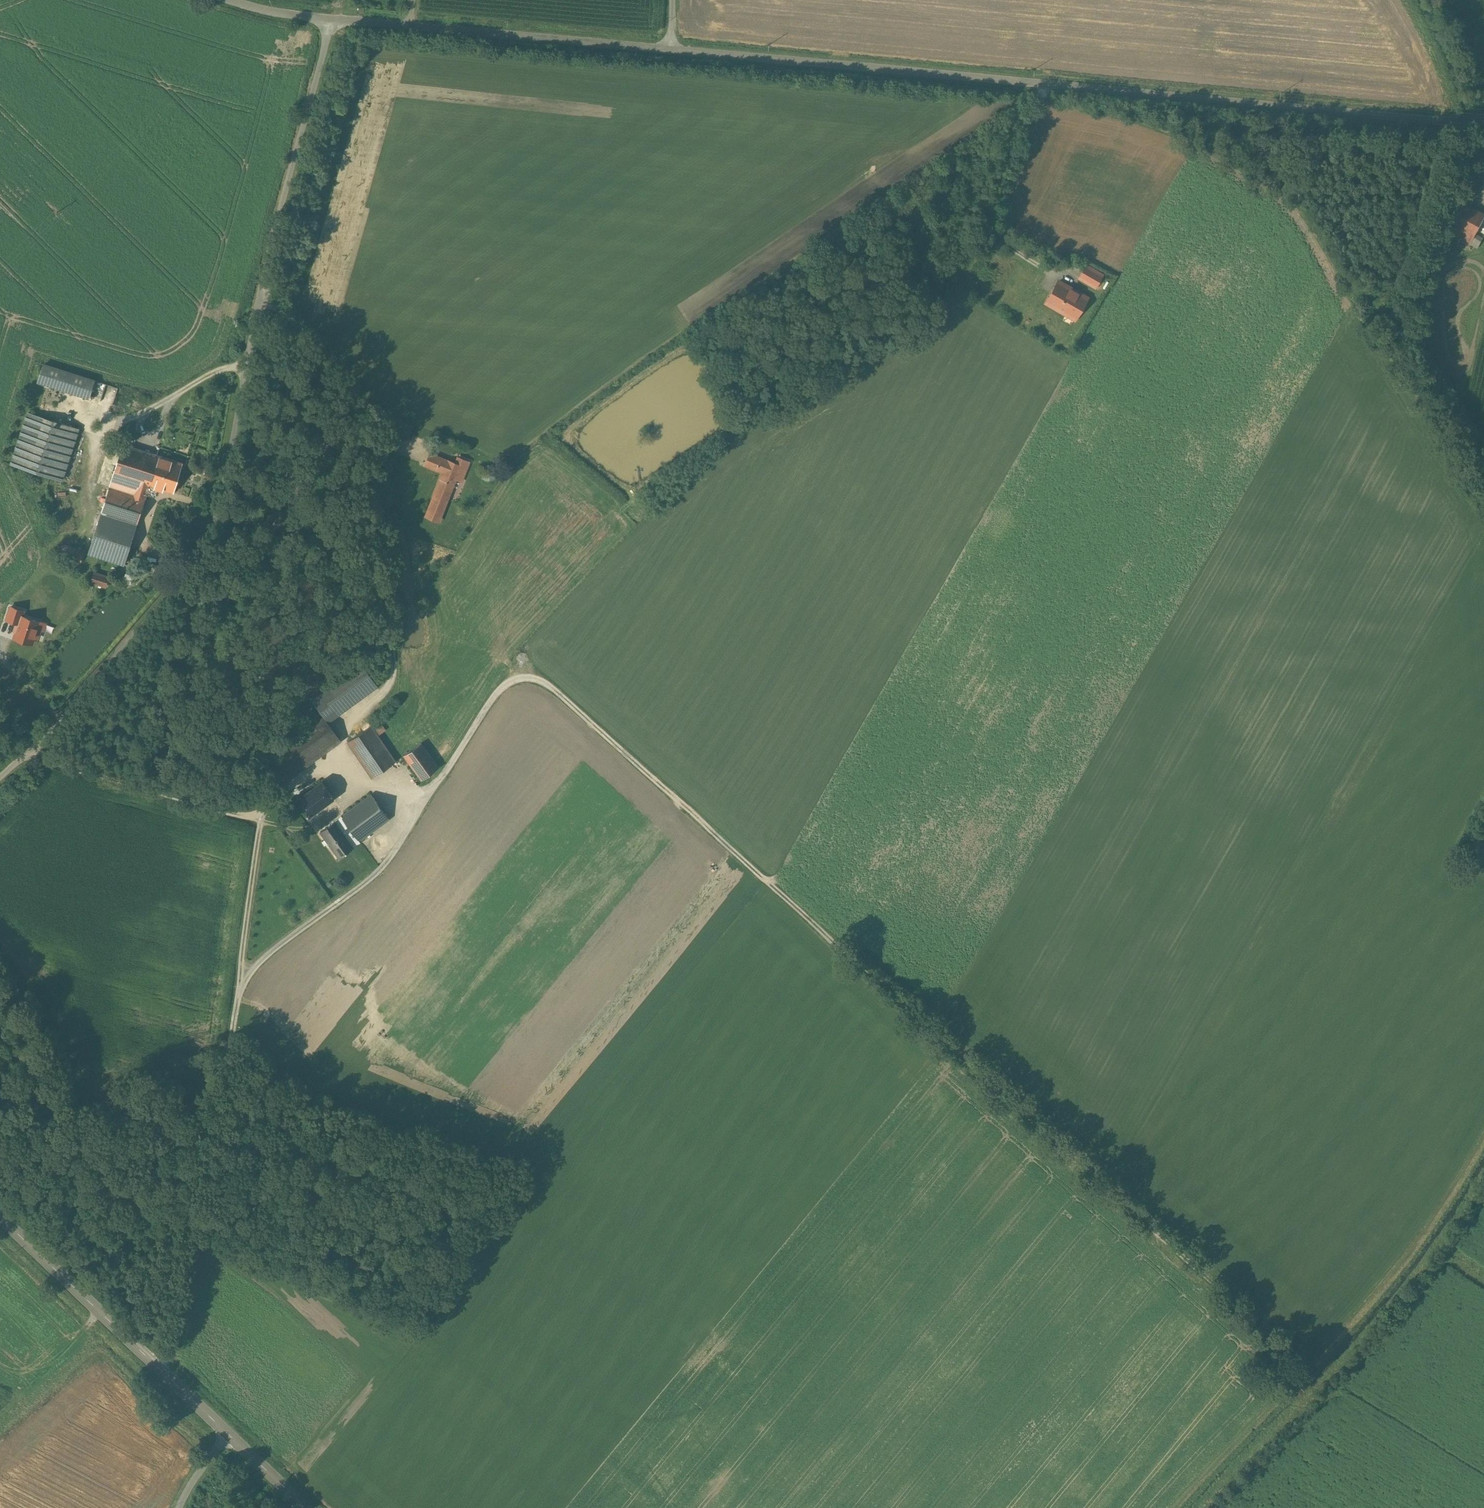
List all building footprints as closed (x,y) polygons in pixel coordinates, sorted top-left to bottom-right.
[(1483,180),(1483,174),(1477,170),(1471,180),(1480,186),(1483,180)] [(1466,199),(1450,228),(1474,241),(1483,222),(1483,209),(1466,199)] [(1086,265),(1079,278),(1095,287),(1102,274),(1086,265)] [(1087,297),(1058,281),(1046,303),(1075,319),(1087,297)] [(41,363),(36,383),(89,397),(94,376),(41,363)] [(116,393),(117,386),(110,385),(109,392),(116,393)] [(12,464),(61,479),(78,428),(28,413),(12,464)] [(151,484),(160,455),(123,444),(88,553),(125,565),(151,484)] [(444,471),(426,515),(439,520),(457,477),(462,479),(469,462),(458,458),(455,463),(430,453),(426,464),(444,471)] [(173,491),(182,462),(160,455),(151,484),(173,491)] [(80,561),(84,551),(63,544),(59,554),(80,561)] [(105,587),(109,575),(94,569),(89,581),(105,587)] [(19,623),(21,615),(22,615),(24,610),(11,606),(7,619),(19,623)] [(22,615),(21,615),(19,623),(14,637),(32,643),(34,637),(37,638),(40,629),(43,630),(45,623),(39,621),(22,615)] [(297,774),(345,740),(328,716),(280,750),(297,774)] [(352,740),(376,775),(400,759),(383,733),(389,728),(383,719),(352,740)] [(406,752),(425,779),(443,767),(424,739),(406,752)] [(311,819),(340,798),(325,776),(295,797),(311,819)] [(341,815),(360,841),(389,819),(371,794),(341,815)] [(339,856),(360,841),(341,815),(320,831),(339,856)]
